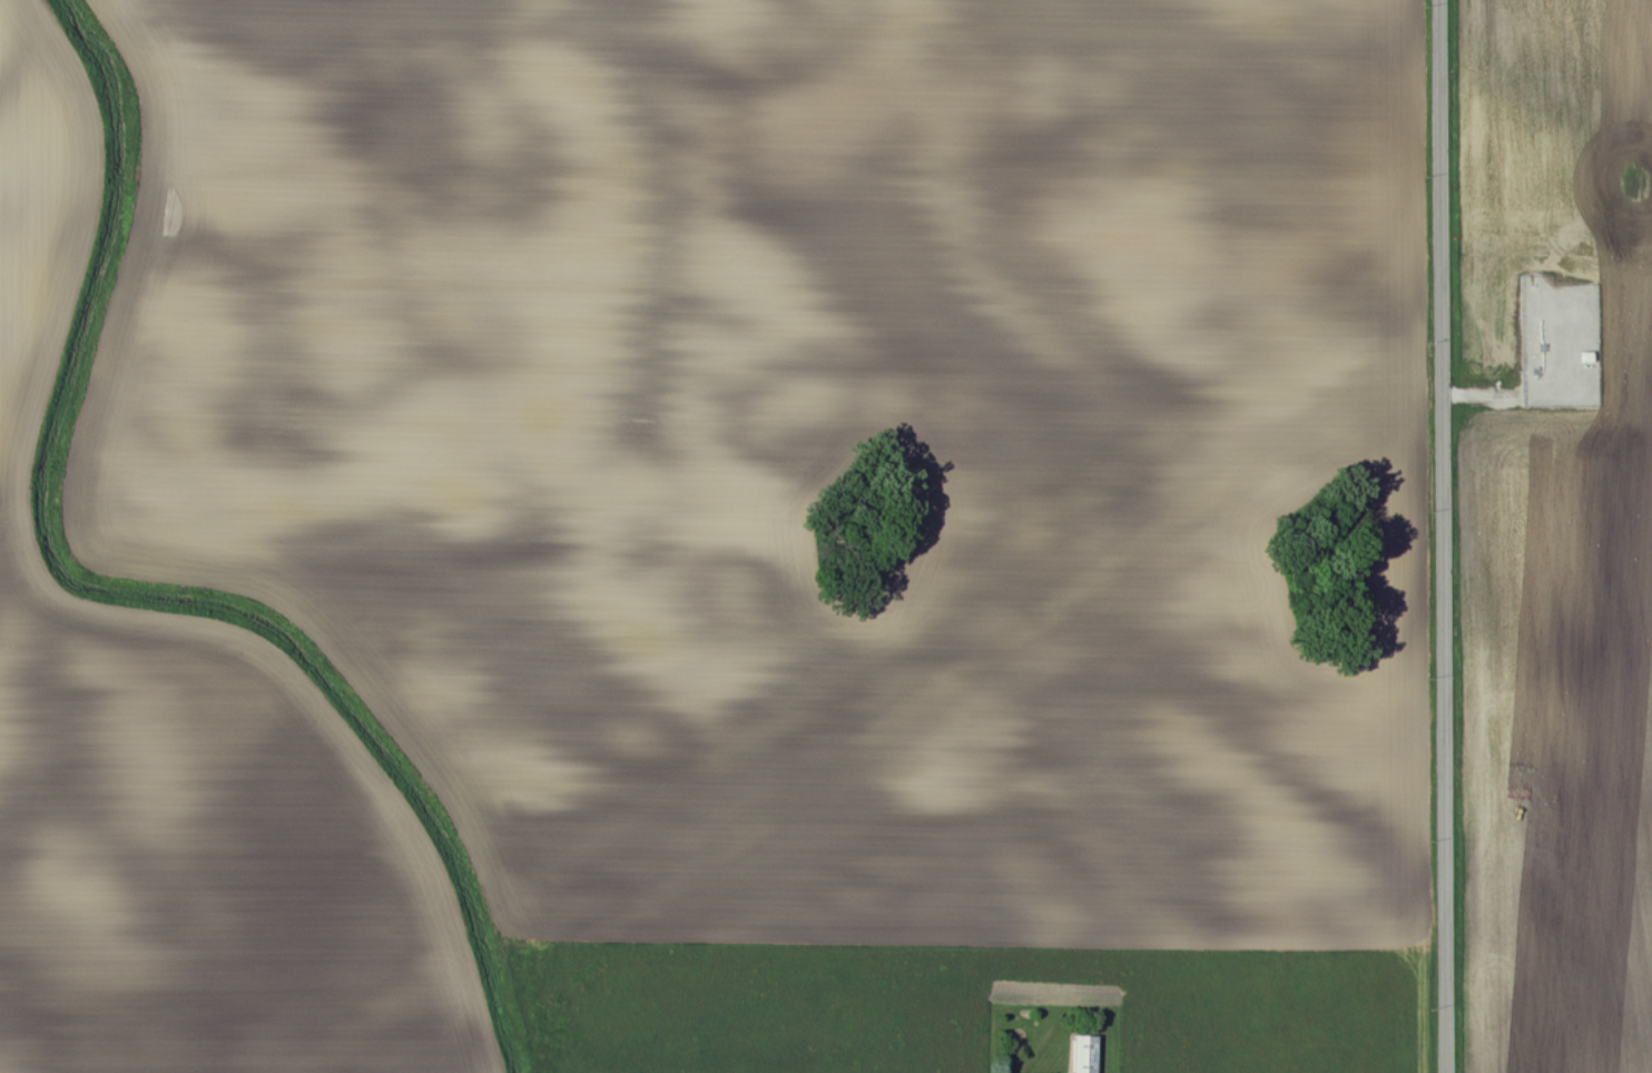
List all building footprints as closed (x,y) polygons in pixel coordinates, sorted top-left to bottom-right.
[(1097,1037),(1073,1036),(1072,1072),(1095,1072),(1097,1037)]
